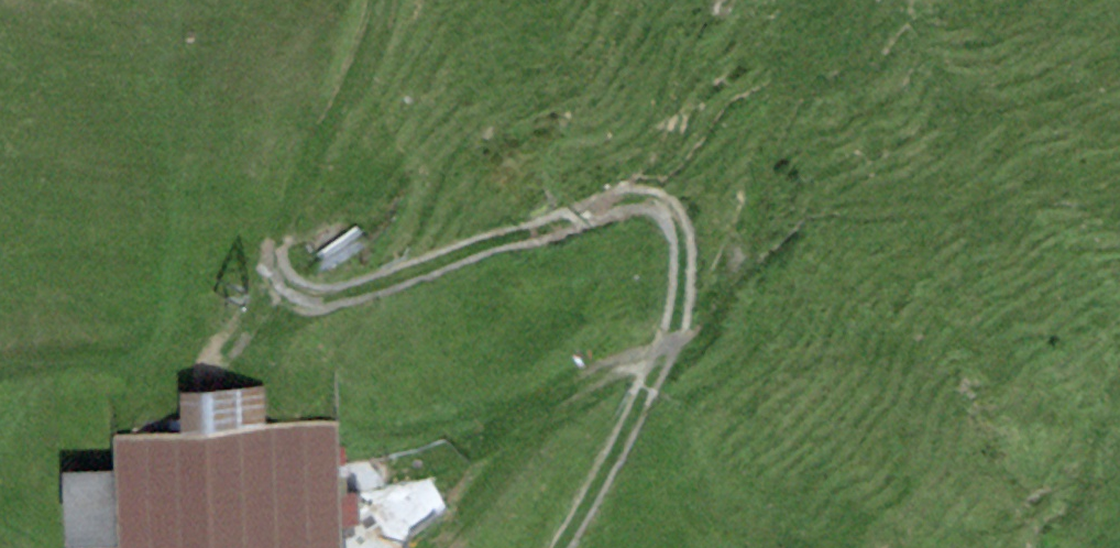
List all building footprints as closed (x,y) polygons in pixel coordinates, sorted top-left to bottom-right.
[(113,428),(114,468),(62,470),(65,547),(119,545),(119,547),(342,547),(341,522),(359,521),(358,495),(343,495),(340,421),(268,424),(267,387),(177,391),(178,425),(113,428)]
